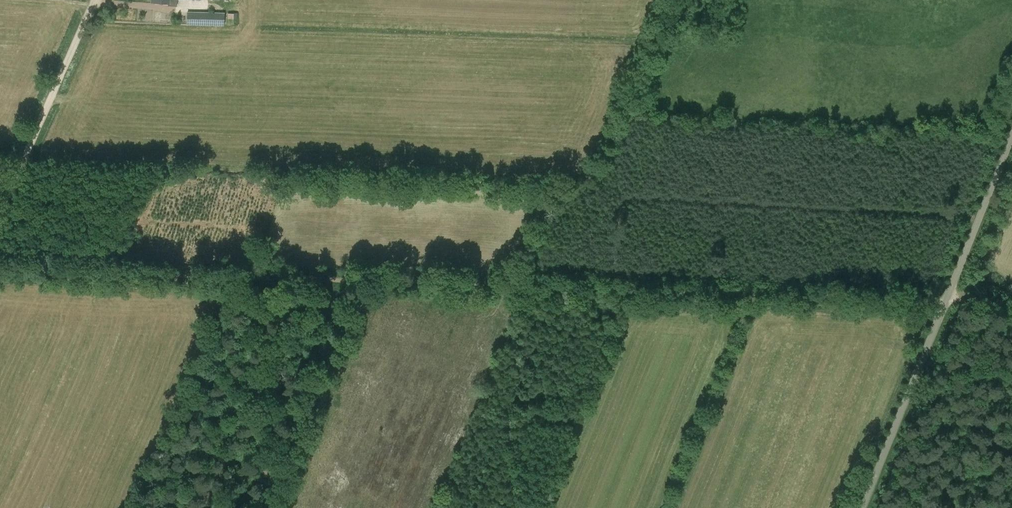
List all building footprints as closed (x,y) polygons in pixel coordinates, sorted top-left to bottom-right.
[(188,12),(188,25),(225,25),(225,13),(188,12)]
